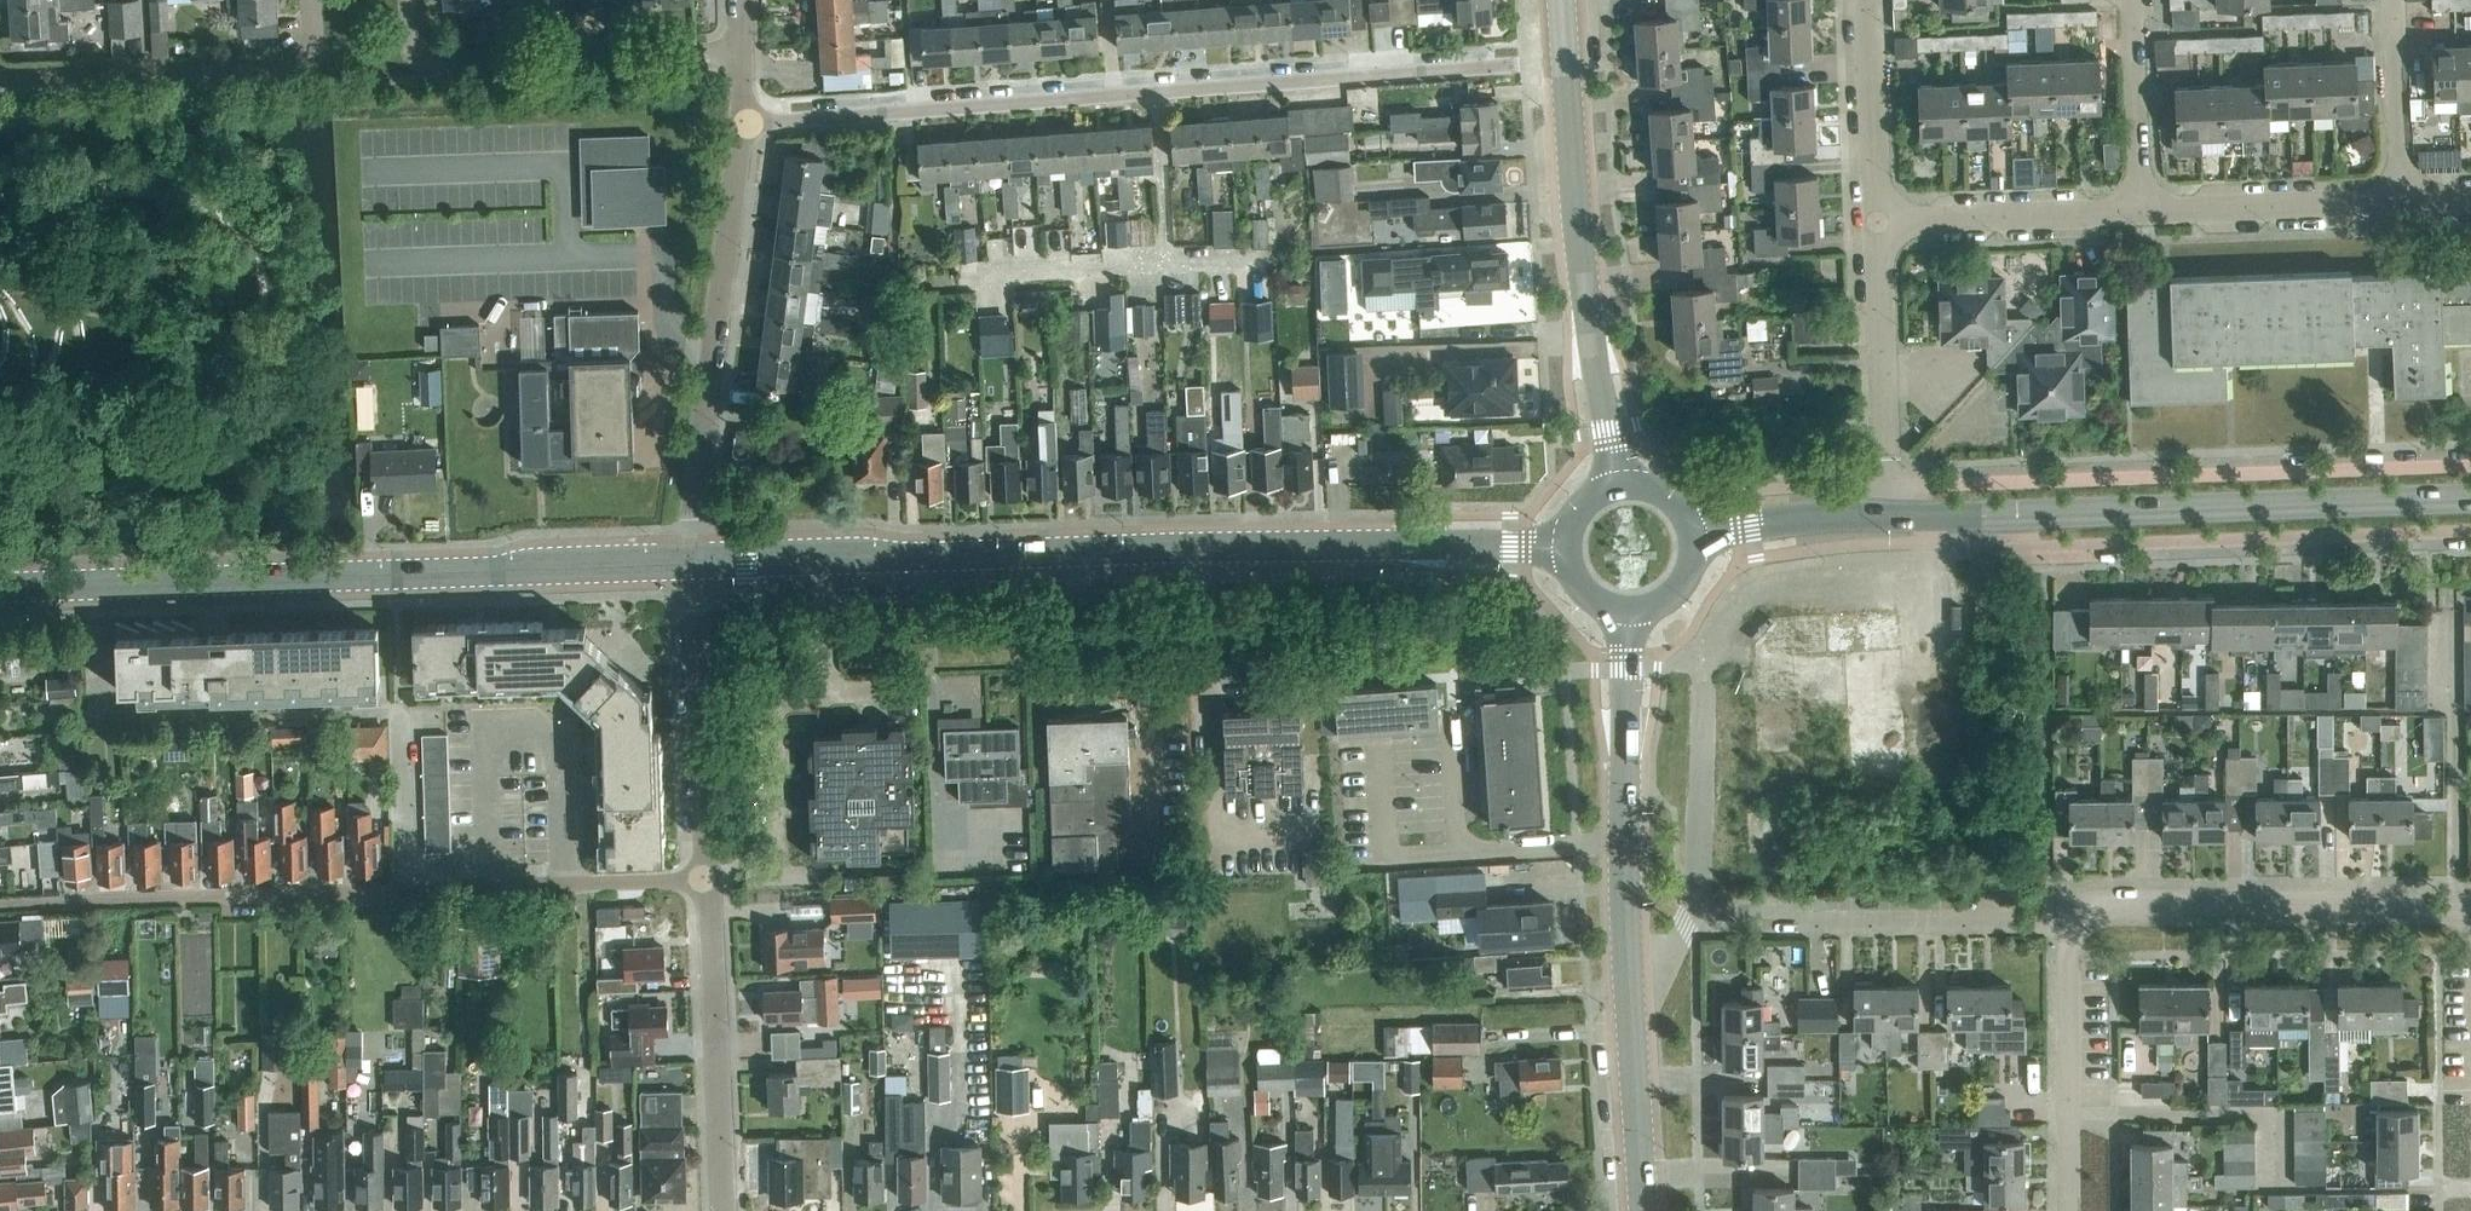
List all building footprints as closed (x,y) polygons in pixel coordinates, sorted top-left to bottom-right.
[(60,9),(78,8),(77,0),(60,0),(60,3),(12,6),(14,35),(48,33),(49,39),(70,38),(69,18),(61,19),(60,9)] [(138,0),(115,0),(109,0),(111,37),(140,35),(138,0)] [(168,0),(150,0),(152,26),(169,25),(168,0)] [(277,0),(241,0),(242,20),(278,18),(277,0)] [(446,6),(472,4),(473,11),(498,9),(497,0),(445,0),(446,6)] [(535,9),(565,7),(565,0),(534,0),(535,9)] [(853,11),(852,0),(819,0),(820,14),(853,11)] [(867,10),(867,11),(888,9),(888,0),(867,0),(867,10)] [(956,0),(943,0),(944,14),(950,14),(957,14),(956,0)] [(1014,0),(1001,0),(1002,10),(1014,9),(1014,0)] [(1082,2),(1083,15),(1067,16),(1070,51),(1099,49),(1096,0),(1091,0),(1082,1),(1082,2)] [(1146,10),(1145,0),(1115,0),(1119,48),(1148,45),(1146,10)] [(1174,0),(1161,0),(1162,9),(1146,10),(1148,45),(1177,43),(1174,0)] [(1204,5),(1204,0),(1174,0),(1177,43),(1206,41),(1204,5)] [(1262,0),(1232,0),(1232,3),(1233,3),(1235,39),(1264,37),(1262,0)] [(1291,0),(1262,0),(1264,37),(1293,34),(1291,0)] [(1293,34),(1322,32),(1320,0),(1291,0),(1293,34)] [(1322,32),(1352,30),(1351,15),(1364,14),(1363,0),(1320,0),(1322,32)] [(1491,0),(1370,0),(1371,24),(1420,21),(1419,12),(1453,10),(1454,21),(1492,18),(1491,0)] [(1745,8),(1768,7),(1769,26),(1810,24),(1809,0),(1744,0),(1745,8)] [(1993,0),(1940,0),(1940,5),(1952,5),(1953,18),(1988,17),(1988,4),(1993,3),(1993,0)] [(2184,0),(2170,0),(2170,8),(2185,8),(2184,0)] [(2447,0),(2432,0),(2432,10),(2447,9),(2447,0)] [(2462,9),(2470,8),(2470,0),(2462,0),(2462,9)] [(1702,28),(1700,1),(1666,3),(1667,18),(1636,20),(1638,51),(1679,48),(1686,48),(1685,29),(1702,28)] [(1235,39),(1233,3),(1232,3),(1204,5),(1206,41),(1235,39)] [(1070,51),(1067,16),(1066,6),(1053,7),(1054,17),(1038,18),(1041,54),(1070,51)] [(1041,54),(1038,18),(1038,7),(1024,8),(1025,19),(1009,20),(1012,56),(1041,54)] [(855,39),(854,21),(868,20),(889,20),(888,9),(867,11),(867,10),(853,11),(820,14),(821,42),(855,39)] [(983,58),(980,22),(980,9),(966,10),(967,23),(951,25),(954,60),(983,58)] [(2098,23),(2097,10),(2097,9),(2081,9),(2082,24),(2098,23)] [(2066,25),(2066,10),(2052,11),(2052,25),(2066,25)] [(2353,10),(2339,11),(2339,25),(2354,25),(2353,10)] [(2052,25),(2052,11),(2036,11),(2037,26),(2050,25),(2052,25)] [(2324,26),(2323,11),(2308,12),(2309,26),(2324,26)] [(2022,26),(2022,12),(2007,12),(2008,27),(2022,26)] [(2309,26),(2308,12),(2293,13),(2294,27),(2309,26)] [(2278,28),(2277,13),(2262,14),(2263,28),(2278,28)] [(954,60),(951,25),(950,14),(944,14),(940,15),(941,25),(921,27),(924,62),(954,60)] [(1009,20),(980,22),(983,58),(1012,56),(1009,20)] [(1770,45),(1746,46),(1747,65),(1747,72),(1781,71),(1780,56),(1812,55),(1810,24),(1769,26),(1770,45)] [(2051,46),(2050,25),(2037,26),(2035,26),(2036,46),(2051,46)] [(2008,32),(1992,33),(1993,47),(2008,47),(2008,39),(2008,32)] [(1978,48),(1977,33),(1963,34),(1963,48),(1978,48)] [(1963,48),(1963,34),(1947,34),(1948,49),(1963,48)] [(2263,34),(2248,35),(2249,49),(2264,49),(2263,34)] [(1918,50),(1918,35),(1895,36),(1896,57),(1918,56),(1918,50)] [(1932,49),(1932,35),(1918,35),(1918,50),(1932,49)] [(2235,50),(2234,35),(2219,36),(2220,50),(2235,50)] [(2220,50),(2219,36),(2204,36),(2205,51),(2220,50)] [(2189,51),(2189,37),(2174,38),(2174,52),(2189,51)] [(2028,52),(2027,38),(2008,39),(2008,47),(2008,52),(2028,52)] [(892,65),(891,56),(891,54),(871,55),(871,53),(856,54),(855,39),(821,42),(823,69),(871,66),(892,65)] [(2459,96),(2457,43),(2433,44),(2436,97),(2459,96)] [(2457,43),(2459,96),(2470,96),(2470,43),(2457,43)] [(1681,67),(1679,48),(1638,51),(1640,81),(1672,79),(1673,94),(1681,94),(1681,93),(1706,92),(1706,91),(1714,91),(1713,72),(1705,72),(1704,65),(1681,67)] [(1975,49),(1963,50),(1964,63),(1976,62),(1975,49)] [(1741,57),(1729,58),(1730,72),(1742,71),(1741,57)] [(2099,57),(2076,58),(2078,111),(2101,110),(2099,57)] [(2078,111),(2076,58),(2053,59),(2055,111),(2078,111)] [(2055,111),(2053,59),(2031,60),(2033,112),(2055,111)] [(2357,78),(2355,59),(2332,60),(2334,113),(2342,112),(2342,123),(2346,126),(2365,125),(2368,122),(2368,111),(2376,111),(2374,77),(2357,78)] [(2033,112),(2031,60),(2008,60),(2009,80),(2011,113),(2033,112)] [(2312,113),(2310,60),(2288,61),(2290,114),(2312,113)] [(2334,113),(2332,60),(2310,60),(2312,113),(2334,113)] [(2290,114),(2288,61),(2265,62),(2265,82),(2266,82),(2267,115),(2268,115),(2290,114)] [(871,66),(823,69),(824,88),(872,85),(871,66)] [(1781,71),(1747,72),(1749,99),(1762,98),(1772,98),(1773,117),(1814,115),(1813,84),(1781,86),(1781,71)] [(2009,80),(1987,81),(1989,133),(2012,133),(2011,113),(2009,80)] [(1989,133),(1987,81),(1965,82),(1967,134),(1968,148),(1986,147),(1986,134),(1989,133)] [(1944,135),(1942,82),(1919,83),(1921,136),(1944,135)] [(1967,134),(1965,82),(1942,82),(1944,135),(1967,134)] [(2266,82),(2265,82),(2244,83),(2246,136),(2269,135),(2268,115),(2267,115),(2266,82)] [(2246,136),(2244,83),(2221,84),(2223,137),(2246,136)] [(2223,137),(2221,84),(2199,85),(2201,137),(2202,137),(2223,137)] [(2201,137),(2199,85),(2176,86),(2178,132),(2175,132),(2175,130),(2173,130),(2174,149),(2179,153),(2201,152),(2201,153),(2203,153),(2202,137),(2201,137)] [(1731,98),(1731,90),(1717,91),(1718,99),(1731,98)] [(1716,118),(1714,91),(1706,91),(1706,92),(1681,93),(1681,94),(1682,108),(1650,110),(1653,141),(1694,138),(1693,119),(1716,118)] [(1499,123),(1498,101),(1461,103),(1462,115),(1439,116),(1422,117),(1421,110),(1391,112),(1392,130),(1418,129),(1418,128),(1499,123)] [(1355,129),(1353,103),(1304,107),(1305,132),(1349,129),(1355,129)] [(1304,163),(1302,137),(1291,138),(1289,114),(1259,116),(1262,152),(1281,150),(1282,165),(1304,163)] [(1759,136),(1750,136),(1751,163),(1784,162),(1784,147),(1816,145),(1814,115),(1773,117),(1762,117),(1760,117),(1759,136)] [(1262,152),(1259,116),(1230,118),(1234,169),(1247,167),(1245,153),(1262,152)] [(1234,169),(1230,118),(1201,120),(1204,156),(1203,156),(1204,167),(1211,166),(1211,169),(1233,167),(1233,169),(1234,169)] [(1204,156),(1201,120),(1171,123),(1174,158),(1203,156),(1204,156)] [(1501,145),(1499,123),(1418,128),(1418,129),(1418,139),(1463,136),(1464,148),(1501,145)] [(1152,124),(1122,126),(1125,162),(1124,162),(1125,172),(1132,172),(1138,172),(1137,161),(1155,160),(1152,124)] [(1125,162),(1122,126),(1093,128),(1096,164),(1095,164),(1096,175),(1107,174),(1106,163),(1124,162),(1125,162)] [(1096,164),(1093,128),(1064,131),(1067,166),(1066,166),(1067,177),(1074,176),(1074,178),(1080,177),(1079,165),(1095,164),(1096,164)] [(1351,159),(1349,129),(1305,132),(1307,162),(1351,159)] [(1067,166),(1064,131),(1035,133),(1038,169),(1039,182),(1051,181),(1050,168),(1066,166),(1067,166)] [(1038,169),(1035,133),(1006,135),(1009,171),(1009,181),(1016,181),(1022,180),(1021,170),(1038,169)] [(666,221),(664,165),(650,165),(649,134),(592,136),(595,223),(666,221)] [(1009,171),(1006,135),(977,137),(980,173),(1009,171)] [(980,173),(977,137),(948,139),(951,175),(951,186),(958,185),(958,192),(964,192),(963,174),(980,173)] [(821,176),(823,162),(826,162),(829,138),(804,140),(802,154),(788,153),(784,186),(819,191),(831,192),(832,186),(839,187),(839,179),(821,176)] [(1721,181),(1719,155),(1695,157),(1694,138),(1653,141),(1655,171),(1687,169),(1688,184),(1721,181)] [(951,175),(948,139),(918,142),(921,177),(923,188),(935,187),(934,176),(951,175)] [(2277,140),(2269,140),(2270,151),(2277,151),(2277,140)] [(2108,166),(2122,165),(2121,141),(2106,142),(2108,166)] [(1460,157),(1434,159),(1415,160),(1416,179),(1441,177),(1442,180),(1444,184),(1447,188),(1451,189),(1462,190),(1502,187),(1501,183),(1503,181),(1503,173),(1500,171),(1499,158),(1476,160),(1476,158),(1460,159),(1460,157)] [(2035,157),(2014,158),(2015,187),(2036,186),(2035,157)] [(2314,160),(2292,161),(2292,173),(2314,173),(2314,160)] [(1256,163),(1258,180),(1270,179),(1269,162),(1256,163)] [(1785,176),(1784,162),(1751,163),(1753,190),(1776,189),(1777,207),(1818,206),(1817,175),(1785,176)] [(1354,198),(1353,181),(1356,181),(1355,164),(1314,166),(1316,200),(1354,198)] [(1212,183),(1211,169),(1211,166),(1204,167),(1198,167),(1200,184),(1212,183)] [(1738,180),(1737,169),(1728,169),(1729,181),(1738,180)] [(872,171),(872,197),(887,197),(887,172),(872,171)] [(1133,189),(1132,172),(1125,172),(1119,173),(1121,190),(1133,189)] [(1075,194),(1074,178),(1074,176),(1067,177),(1061,177),(1063,194),(1075,194)] [(2000,176),(1991,176),(1991,188),(2001,187),(2000,176)] [(1271,196),(1270,179),(1258,180),(1259,197),(1271,196)] [(1738,194),(1738,180),(1729,181),(1730,194),(1738,194)] [(1017,198),(1016,181),(1009,181),(1004,182),(1005,199),(1017,198)] [(1723,208),(1721,181),(1688,184),(1689,198),(1657,201),(1659,231),(1700,228),(1699,210),(1723,208)] [(1213,200),(1212,183),(1200,184),(1201,201),(1213,200)] [(959,202),(958,192),(958,185),(951,186),(946,186),(947,203),(959,202)] [(817,208),(819,191),(784,186),(780,219),(815,223),(815,222),(828,223),(829,210),(817,208)] [(848,200),(849,188),(839,187),(832,186),(831,192),(831,198),(848,200)] [(866,190),(849,188),(848,200),(865,203),(866,190)] [(1134,206),(1133,189),(1121,190),(1122,207),(1134,206)] [(1076,211),(1075,194),(1063,194),(1064,212),(1076,211)] [(1507,232),(1505,201),(1463,204),(1463,205),(1430,207),(1430,195),(1390,198),(1391,212),(1413,211),(1415,228),(1418,233),(1434,232),(1436,227),(1455,226),(1455,222),(1465,221),(1466,235),(1507,232)] [(1018,215),(1017,198),(1005,199),(1006,216),(1018,215)] [(1119,200),(1107,201),(1108,210),(1120,210),(1119,200)] [(960,220),(959,202),(947,203),(948,220),(960,220)] [(1820,236),(1818,206),(1777,207),(1778,226),(1754,227),(1755,254),(1788,253),(1788,238),(1820,236)] [(1738,227),(1737,215),(1724,216),(1724,228),(1738,227)] [(1269,246),(1267,217),(1252,218),(1254,247),(1269,246)] [(1156,243),(1154,218),(1129,219),(1131,244),(1156,243)] [(1234,246),(1233,218),(1214,218),(1215,246),(1234,246)] [(813,241),(815,223),(780,219),(776,251),(811,255),(811,256),(823,257),(824,251),(825,251),(826,243),(813,241)] [(1131,244),(1129,219),(1116,220),(1118,245),(1131,244)] [(977,260),(975,225),(956,227),(958,262),(977,260)] [(1032,255),(1030,225),(1014,226),(1016,256),(1032,255)] [(1702,247),(1700,228),(1659,231),(1661,262),(1693,260),(1694,275),(1703,274),(1727,273),(1727,272),(1725,246),(1702,247)] [(1004,258),(1002,232),(987,233),(989,259),(1004,258)] [(874,237),(872,252),(884,253),(886,239),(874,237)] [(809,275),(811,256),(811,255),(776,251),(771,284),(823,291),(823,290),(826,290),(827,278),(809,275)] [(841,254),(825,251),(824,251),(823,257),(822,264),(839,266),(841,254)] [(1411,255),(1363,258),(1365,293),(1391,291),(1417,289),(1419,306),(1440,305),(1439,289),(1468,287),(1468,300),(1490,299),(1490,285),(1508,284),(1507,268),(1509,265),(1509,258),(1506,255),(1506,251),(1467,254),(1467,251),(1431,254),(1411,255)] [(857,268),(858,256),(841,254),(839,266),(857,268)] [(1321,259),(1322,312),(1348,311),(1346,258),(1321,259)] [(2470,340),(2470,271),(2442,272),(2442,267),(2391,269),(2391,274),(2353,275),(2353,270),(2171,276),(2171,284),(2127,285),(2131,402),(2228,398),(2227,358),(2355,354),(2354,342),(2393,341),(2395,392),(2446,391),(2444,341),(2470,340)] [(1738,298),(1737,285),(1736,271),(1727,272),(1727,273),(1703,274),(1704,289),(1672,291),(1675,322),(1716,319),(1715,300),(1738,298)] [(1753,273),(1737,274),(1737,283),(1737,286),(1754,285),(1753,273)] [(2114,336),(2112,273),(2071,275),(2071,301),(2044,331),(2052,338),(2100,336),(2114,336)] [(2033,321),(2030,318),(2005,319),(2004,277),(1941,279),(1943,341),(1989,340),(1990,361),(1993,364),(2033,321)] [(819,317),(823,291),(771,284),(767,317),(803,321),(815,323),(816,317),(819,317)] [(1303,296),(1306,292),(1306,287),(1302,284),(1293,284),(1289,287),(1289,292),(1293,296),(1303,296)] [(1049,307),(1047,288),(1013,291),(1014,310),(1049,307)] [(1125,333),(1124,293),(1111,293),(1111,309),(1094,310),(1095,334),(1125,333)] [(1186,321),(1186,293),(1165,293),(1166,321),(1186,321)] [(2034,321),(2044,310),(2030,297),(2020,307),(2034,321)] [(1274,299),(1245,301),(1246,329),(1275,328),(1274,299)] [(1236,329),(1234,300),(1210,301),(1211,330),(1236,329)] [(1156,333),(1154,304),(1132,305),(1134,335),(1156,333)] [(1089,338),(1089,309),(1073,309),(1074,339),(1089,338)] [(1794,341),(1824,340),(1823,309),(1793,311),(1794,341)] [(558,469),(619,467),(619,451),(634,450),(632,388),(642,388),(641,374),(632,374),(631,356),(641,347),(639,310),(555,313),(557,358),(520,359),(523,463),(558,462),(558,469)] [(815,323),(803,321),(767,317),(763,349),(811,355),(814,329),(815,323)] [(833,319),(819,317),(816,317),(815,323),(814,329),(831,331),(833,319)] [(1747,336),(1765,335),(1764,317),(1746,317),(1747,336)] [(872,318),(871,327),(886,329),(888,321),(872,318)] [(850,321),(833,319),(831,331),(848,333),(850,321)] [(1717,337),(1716,319),(1675,322),(1677,352),(1709,350),(1711,380),(1744,378),(1741,336),(1717,337)] [(2101,363),(2100,336),(2052,338),(2044,331),(2034,321),(2034,322),(2033,321),(1993,364),(1995,365),(1999,369),(2019,368),(2021,414),(2083,412),(2082,363),(2101,363)] [(443,354),(482,352),(481,323),(442,325),(443,354)] [(1016,351),(1014,323),(981,325),(982,353),(1016,351)] [(1421,343),(1420,325),(1391,326),(1391,344),(1421,343)] [(426,351),(438,351),(438,336),(426,336),(426,351)] [(807,387),(811,355),(763,349),(759,383),(794,387),(807,387)] [(888,352),(877,350),(875,359),(887,361),(888,352)] [(1364,405),(1362,351),(1328,352),(1330,406),(1364,405)] [(1513,358),(1446,361),(1447,385),(1448,411),(1462,411),(1481,410),(1499,409),(1499,396),(1514,395),(1513,358)] [(1321,399),(1319,363),(1292,365),(1293,400),(1321,399)] [(880,368),(878,390),(895,392),(898,370),(880,368)] [(928,407),(926,371),(908,372),(909,408),(928,407)] [(1779,396),(1778,374),(1753,376),(1754,398),(1779,396)] [(1209,488),(1206,412),(1205,383),(1194,384),(1194,393),(1187,393),(1188,413),(1178,413),(1179,450),(1181,489),(1209,488)] [(1058,493),(1055,433),(1054,412),(1054,384),(1046,385),(1046,409),(1039,409),(1040,457),(1028,458),(1030,494),(1058,493)] [(1088,422),(1087,388),(1071,388),(1072,422),(1088,422)] [(1401,388),(1386,389),(1386,401),(1402,401),(1401,388)] [(1729,390),(1711,391),(1712,402),(1730,401),(1729,390)] [(905,424),(906,424),(904,392),(858,396),(859,428),(862,427),(862,436),(855,437),(855,441),(854,441),(854,453),(855,453),(856,479),(860,479),(860,481),(872,480),(872,479),(886,478),(885,449),(886,449),(886,438),(906,437),(905,424)] [(966,418),(965,399),(951,400),(952,419),(966,418)] [(1132,453),(1131,427),(1130,403),(1117,403),(1118,428),(1119,445),(1122,445),(1122,453),(1102,453),(1103,492),(1133,490),(1131,453),(1132,453)] [(1283,447),(1282,421),(1281,405),(1264,405),(1265,447),(1253,447),(1254,486),(1283,485),(1281,447),(1283,447)] [(1168,451),(1167,426),(1167,409),(1147,410),(1148,442),(1138,443),(1140,490),(1169,489),(1168,451)] [(1312,447),(1303,448),(1302,438),(1311,437),(1310,412),(1283,413),(1283,423),(1286,485),(1314,484),(1312,447)] [(985,496),(983,435),(982,416),(971,416),(972,460),(956,461),(957,497),(985,496)] [(992,471),(993,496),(1021,495),(1019,434),(1019,422),(1001,422),(1001,444),(987,445),(988,471),(992,471)] [(1243,449),(1244,449),(1243,423),(1230,424),(1231,448),(1214,449),(1215,487),(1244,486),(1243,449)] [(966,425),(947,425),(948,450),(967,449),(966,425)] [(733,455),(751,458),(755,430),(737,427),(733,455)] [(1093,469),(1095,469),(1093,428),(1081,428),(1081,446),(1085,446),(1085,453),(1064,454),(1065,493),(1094,492),(1093,469)] [(946,466),(945,441),(945,431),(922,432),(923,461),(917,461),(919,498),(943,497),(942,466),(946,466)] [(435,448),(373,451),(372,437),(357,438),(358,470),(373,470),(374,491),(375,491),(375,489),(399,488),(399,486),(437,484),(435,448)] [(1524,476),(1523,452),(1515,452),(1515,445),(1492,446),(1492,443),(1443,445),(1445,483),(1493,481),(1493,477),(1524,476)] [(1360,464),(1361,480),(1388,479),(1388,463),(1360,464)] [(2153,637),(2152,596),(2122,597),(2122,647),(2134,646),(2134,637),(2153,637)] [(2183,637),(2183,596),(2152,596),(2153,637),(2171,637),(2171,646),(2183,646),(2183,637)] [(2213,602),(2214,602),(2214,596),(2183,596),(2183,637),(2183,646),(2196,646),(2196,637),(2213,637),(2214,637),(2213,602)] [(2122,647),(2122,597),(2090,597),(2091,608),(2054,609),(2054,647),(2093,647),(2093,638),(2109,638),(2110,647),(2122,647)] [(2397,642),(2397,637),(2397,623),(2397,600),(2366,601),(2367,652),(2379,652),(2379,642),(2395,642),(2397,642)] [(2305,653),(2305,601),(2274,602),(2275,644),(2292,643),(2292,652),(2305,652),(2305,653)] [(2336,643),(2335,601),(2305,601),(2305,653),(2317,652),(2317,643),(2336,643)] [(2367,652),(2366,601),(2335,601),(2336,643),(2336,652),(2337,652),(2340,654),(2351,654),(2354,652),(2367,652)] [(2244,644),(2244,602),(2214,602),(2213,602),(2214,637),(2213,637),(2213,644),(2232,644),(2232,653),(2244,653),(2244,644)] [(2275,644),(2274,602),(2244,602),(2244,644),(2244,653),(2256,653),(2256,644),(2275,644)] [(120,690),(380,681),(378,628),(193,634),(193,626),(195,627),(195,625),(173,617),(172,619),(175,620),(175,626),(155,618),(154,619),(156,620),(156,626),(136,618),(135,620),(138,621),(138,627),(117,619),(117,621),(120,690)] [(643,688),(624,670),(596,643),(586,635),(586,626),(544,627),(543,620),(414,624),(416,681),(543,677),(543,684),(561,684),(579,700),(597,717),(597,735),(605,735),(609,861),(665,859),(661,730),(654,730),(652,688),(643,688)] [(2428,623),(2397,623),(2397,637),(2428,637),(2428,623)] [(2428,651),(2428,637),(2397,637),(2397,642),(2395,642),(2395,651),(2428,651)] [(2428,665),(2428,651),(2395,651),(2395,665),(2428,665)] [(8,670),(7,657),(0,657),(0,671),(8,670)] [(2428,679),(2428,665),(2395,665),(2396,679),(2428,679)] [(2267,671),(2267,689),(2280,689),(2280,671),(2267,671)] [(2328,671),(2328,689),(2341,689),(2341,671),(2328,671)] [(2067,701),(2067,672),(2058,672),(2059,701),(2067,701)] [(2144,672),(2145,690),(2157,690),(2157,672),(2144,672)] [(2206,672),(2206,690),(2219,690),(2219,672),(2206,672)] [(48,694),(78,692),(76,673),(46,676),(48,694)] [(2427,693),(2428,679),(2396,679),(2396,693),(2427,693)] [(1339,733),(1440,726),(1437,682),(1335,690),(1339,733)] [(2280,707),(2280,689),(2267,689),(2267,707),(2280,707)] [(2341,707),(2341,689),(2328,689),(2328,707),(2341,707)] [(2158,708),(2157,690),(2145,690),(2145,708),(2158,708)] [(2219,707),(2219,690),(2206,690),(2206,708),(2219,707)] [(2366,706),(2366,690),(2346,690),(2346,707),(2366,706)] [(2134,691),(2122,692),(2122,703),(2134,703),(2134,691)] [(2197,708),(2197,693),(2182,693),(2182,708),(2197,708)] [(2256,707),(2260,707),(2260,693),(2244,693),(2244,707),(2256,707)] [(2427,707),(2427,693),(2396,693),(2396,707),(2427,707)] [(75,713),(73,694),(49,696),(51,715),(75,713)] [(1510,823),(1545,820),(1536,694),(1481,698),(1490,824),(1505,823),(1505,827),(1510,827),(1510,823)] [(341,707),(353,706),(353,695),(341,696),(341,707)] [(315,697),(303,697),(304,708),(316,708),(315,697)] [(280,710),(280,699),(269,699),(269,710),(280,710)] [(217,720),(216,700),(180,702),(181,722),(217,720)] [(243,702),(232,702),(232,712),(243,712),(243,702)] [(1132,819),(1129,757),(1129,736),(1138,735),(1136,725),(1128,726),(1128,716),(1107,716),(1105,709),(1072,716),(1072,718),(1048,719),(1054,859),(1098,857),(1099,881),(1119,880),(1116,820),(1132,819)] [(1285,789),(1306,788),(1304,740),(1302,740),(1301,726),(1303,726),(1303,709),(1283,710),(1284,718),(1270,718),(1270,711),(1224,712),(1224,729),(1226,729),(1227,743),(1225,743),(1227,791),(1248,790),(1248,788),(1256,788),(1256,790),(1277,789),(1277,787),(1285,787),(1285,789)] [(2187,730),(2194,730),(2194,724),(2194,713),(2177,713),(2177,718),(2187,730)] [(2194,724),(2194,730),(2204,730),(2211,723),(2211,713),(2206,713),(2194,713),(2194,724)] [(1028,804),(1027,766),(1021,766),(1019,726),(965,728),(965,721),(944,722),(946,779),(959,778),(960,800),(1007,799),(1008,805),(1028,804)] [(2401,738),(2400,723),(2380,723),(2381,738),(2401,738)] [(906,745),(906,730),(904,728),(902,726),(900,724),(897,724),(894,725),(892,726),(890,728),(889,731),(889,732),(877,732),(877,725),(843,726),(843,733),(815,733),(816,748),(813,749),(812,750),(810,751),(809,753),(809,755),(809,760),(809,762),(810,764),(812,765),(814,766),(816,766),(817,792),(810,792),(811,825),(818,824),(818,835),(811,836),(812,853),(812,855),(813,857),(815,859),(817,860),(819,860),(823,860),(825,860),(827,858),(828,857),(829,855),(829,853),(847,852),(847,859),(882,858),(881,851),(909,850),(910,857),(912,857),(914,855),(916,853),(916,850),(916,847),(914,845),(912,844),(909,843),(908,821),(915,821),(914,788),(907,788),(907,778),(914,777),(913,745),(906,745)] [(328,757),(327,726),(310,727),(311,757),(328,757)] [(2102,740),(2102,727),(2083,726),(2082,739),(2102,740)] [(367,727),(348,727),(348,756),(368,756),(383,756),(383,727),(367,727)] [(216,739),(233,739),(233,729),(216,729),(216,739)] [(422,734),(423,747),(448,746),(448,733),(422,734)] [(163,736),(164,756),(188,755),(188,735),(163,736)] [(2240,755),(2240,745),(2228,746),(2228,756),(2240,755)] [(449,759),(448,746),(423,747),(423,760),(449,759)] [(73,751),(58,752),(59,766),(74,766),(73,751)] [(2350,792),(2349,754),(2334,755),(2334,792),(2350,792)] [(2241,793),(2241,755),(2240,755),(2228,756),(2226,756),(2226,793),(2241,793)] [(2257,792),(2256,755),(2241,755),(2241,793),(2257,792)] [(2334,792),(2334,755),(2319,755),(2320,792),(2334,792)] [(2148,793),(2148,756),(2133,756),(2133,794),(2148,793)] [(2164,793),(2164,756),(2148,756),(2148,793),(2164,793)] [(449,773),(449,759),(423,760),(424,773),(449,773)] [(87,803),(84,768),(47,772),(48,784),(66,781),(68,804),(87,803)] [(2442,795),(2442,769),(2423,769),(2423,795),(2442,795)] [(255,795),(254,771),(236,771),(237,796),(255,795)] [(4,773),(0,774),(0,789),(20,787),(19,772),(4,773)] [(2226,838),(2226,798),(2209,798),(2209,772),(2195,772),(2195,786),(2195,838),(2226,838)] [(449,786),(449,773),(424,773),(424,786),(449,786)] [(2381,837),(2381,776),(2367,776),(2367,797),(2350,797),(2350,837),(2381,837)] [(2412,797),(2396,797),(2396,776),(2381,776),(2381,837),(2413,837),(2412,797)] [(2133,798),(2116,798),(2116,777),(2102,777),(2102,798),(2102,838),(2133,838),(2133,798)] [(2288,837),(2288,777),(2274,777),(2274,797),(2257,798),(2257,837),(2288,837)] [(2319,797),(2303,797),(2302,777),(2288,777),(2288,837),(2319,837),(2319,797)] [(450,799),(449,786),(424,786),(424,800),(450,799)] [(2195,838),(2195,786),(2182,786),(2182,798),(2163,798),(2164,838),(2195,838)] [(2102,838),(2102,798),(2077,799),(2077,788),(2055,788),(2056,815),(2070,815),(2070,838),(2102,838)] [(105,842),(104,822),(104,793),(92,793),(92,823),(93,843),(99,843),(100,880),(124,880),(123,858),(125,857),(125,842),(105,842)] [(201,795),(202,819),(203,854),(209,853),(210,877),(234,876),(233,854),(235,854),(234,838),(222,838),(221,818),(218,818),(217,794),(201,795)] [(450,812),(450,799),(424,800),(425,813),(450,812)] [(271,837),(259,837),(258,800),(238,801),(239,838),(245,838),(247,875),(270,875),(269,853),(271,853),(271,837)] [(307,835),(298,836),(297,800),(274,801),(275,816),(276,837),(282,837),(283,874),(307,873),(306,851),(308,851),(307,835)] [(381,833),(373,833),(372,807),(369,803),(365,800),(348,801),(348,814),(349,834),(355,834),(356,872),(380,871),(379,849),(381,849),(381,833)] [(74,822),(73,805),(62,806),(62,802),(56,802),(58,823),(74,822)] [(344,834),(337,834),(336,806),(311,806),(312,815),(312,836),(319,835),(320,873),(343,872),(343,850),(345,850),(344,834)] [(8,820),(35,818),(34,808),(7,809),(0,810),(0,821),(8,820)] [(451,825),(450,812),(425,813),(425,826),(451,825)] [(198,855),(198,839),(197,819),(165,820),(166,841),(172,840),(173,878),(197,877),(196,855),(198,855)] [(161,840),(148,841),(148,821),(141,821),(129,821),(129,842),(136,842),(137,879),(161,878),(160,856),(162,856),(161,840)] [(92,881),(89,840),(88,830),(73,831),(72,823),(69,823),(57,824),(59,843),(65,843),(68,881),(92,881)] [(451,838),(451,825),(425,826),(426,839),(451,838)] [(452,851),(451,838),(426,839),(426,852),(452,851)] [(60,871),(59,841),(40,842),(41,872),(60,871)] [(0,846),(0,861),(12,860),(10,845),(0,846)] [(1328,849),(1303,849),(1304,873),(1329,873),(1328,849)] [(1185,854),(1167,855),(1168,869),(1186,868),(1185,854)] [(1436,875),(1398,877),(1401,919),(1439,916),(1479,914),(1479,905),(1485,905),(1483,872),(1436,875)] [(845,888),(862,888),(862,876),(845,876),(845,888)] [(876,918),(875,894),(832,895),(833,920),(876,918)] [(1097,899),(1098,921),(1111,921),(1110,898),(1097,899)] [(979,900),(889,902),(890,956),(980,954),(979,900)] [(1485,905),(1479,905),(1479,914),(1481,945),(1508,943),(1553,940),(1551,900),(1506,904),(1486,905),(1485,905)] [(621,917),(620,907),(598,907),(598,924),(621,924),(621,917)] [(644,907),(620,907),(621,917),(645,917),(644,907)] [(204,920),(212,920),(212,911),(203,911),(204,920)] [(1167,932),(1187,933),(1187,917),(1168,916),(1167,932)] [(43,917),(20,919),(23,949),(36,948),(35,934),(45,933),(43,917)] [(20,919),(0,920),(0,951),(23,949),(20,919)] [(173,930),(172,920),(160,921),(161,930),(173,930)] [(460,925),(460,973),(501,973),(501,925),(460,925)] [(792,929),(792,928),(762,929),(764,967),(825,964),(824,928),(792,929)] [(664,946),(625,948),(612,948),(613,963),(619,963),(620,976),(604,977),(605,992),(639,991),(639,978),(665,977),(664,946)] [(1553,982),(1555,979),(1554,970),(1552,967),(1552,964),(1547,964),(1546,954),(1507,957),(1507,952),(1475,954),(1476,970),(1496,968),(1496,965),(1507,965),(1509,987),(1553,984),(1553,982)] [(129,958),(95,958),(95,992),(129,991),(129,958)] [(93,1002),(91,970),(67,972),(70,1004),(93,1002)] [(881,974),(843,976),(844,995),(882,993),(881,974)] [(802,995),(802,989),(765,991),(767,1020),(784,1019),(784,1022),(803,1021),(803,1020),(821,1019),(821,1020),(839,1019),(837,976),(815,977),(816,994),(802,995)] [(27,1000),(26,980),(4,982),(4,989),(0,989),(0,1002),(27,1000)] [(1887,1046),(1886,985),(1873,985),(1873,981),(1856,981),(1856,986),(1855,986),(1855,1025),(1873,1025),(1873,1046),(1887,1046)] [(2277,1037),(2277,983),(2246,983),(2246,1023),(2245,1023),(2230,1024),(2230,1060),(2246,1060),(2246,1043),(2279,1043),(2279,1037),(2277,1037)] [(2309,1018),(2308,984),(2308,983),(2277,983),(2277,1037),(2279,1037),(2309,1037),(2309,1065),(2324,1065),(2324,1028),(2324,1018),(2309,1018)] [(2371,1040),(2371,1023),(2370,1023),(2370,983),(2339,983),(2339,1028),(2324,1028),(2324,1065),(2325,1065),(2325,1102),(2340,1102),(2339,1041),(2371,1040)] [(2402,983),(2370,983),(2370,1023),(2371,1023),(2402,1023),(2402,1021),(2418,1021),(2418,999),(2402,999),(2402,983)] [(2174,1041),(2174,984),(2140,984),(2141,1027),(2156,1027),(2156,1041),(2174,1041)] [(2208,984),(2174,984),(2174,1041),(2190,1041),(2190,1027),(2208,1027),(2208,984)] [(1918,985),(1886,985),(1887,1046),(1887,1052),(1902,1052),(1901,1025),(1918,1025),(1918,985)] [(1980,1049),(1980,985),(1948,985),(1949,1025),(1967,1025),(1967,1049),(1980,1049)] [(2011,985),(1980,985),(1980,1049),(1993,1049),(1993,1025),(2024,1025),(2024,999),(2011,999),(2011,985)] [(1763,1019),(1763,1002),(1763,987),(1743,987),(1743,1002),(1723,1002),(1723,1033),(1781,1033),(1781,1019),(1763,1019)] [(1838,1031),(1838,997),(1798,996),(1798,1031),(1838,1031)] [(423,1026),(423,998),(395,997),(395,1026),(423,1026)] [(668,1034),(666,1005),(649,1006),(649,1002),(630,1003),(630,1008),(612,1009),(613,1026),(631,1025),(631,1036),(624,1036),(624,1031),(610,1032),(611,1064),(655,1062),(654,1034),(668,1034)] [(908,1023),(908,1007),(893,1007),(893,1023),(908,1023)] [(1323,1054),(1322,1010),(1295,1010),(1296,1055),(1323,1054)] [(1433,1022),(1433,1025),(1434,1051),(1482,1050),(1481,1021),(1433,1022)] [(951,1100),(950,1052),(945,1052),(945,1025),(930,1025),(930,1052),(928,1052),(930,1100),(951,1100)] [(1434,1051),(1433,1025),(1384,1025),(1384,1053),(1408,1053),(1408,1051),(1434,1051)] [(1855,1068),(1856,1030),(1840,1030),(1840,1068),(1855,1068)] [(1933,1067),(1933,1030),(1918,1030),(1918,1067),(1933,1067)] [(1948,1067),(1948,1030),(1933,1030),(1933,1067),(1948,1067)] [(2136,1044),(2136,1030),(2122,1030),(2122,1044),(2136,1044)] [(288,1067),(287,1033),(262,1034),(263,1067),(288,1067)] [(1763,1064),(1763,1047),(1781,1047),(1781,1033),(1723,1033),(1723,1064),(1763,1064)] [(0,1038),(0,1056),(1,1062),(29,1059),(27,1036),(0,1038)] [(824,1038),(825,1055),(837,1055),(837,1038),(824,1038)] [(1180,1092),(1178,1039),(1151,1040),(1153,1086),(1153,1093),(1180,1092)] [(347,1065),(363,1065),(362,1040),(345,1040),(347,1065)] [(2227,1079),(2227,1041),(2208,1041),(2209,1101),(2227,1101),(2227,1079)] [(1240,1093),(1238,1043),(1206,1045),(1208,1095),(1240,1093)] [(1293,1057),(1293,1043),(1279,1043),(1279,1045),(1258,1046),(1258,1057),(1293,1057)] [(215,1122),(215,1048),(197,1048),(198,1062),(195,1062),(195,1122),(215,1122)] [(885,1073),(885,1064),(885,1048),(873,1048),(873,1073),(885,1073)] [(461,1113),(461,1070),(445,1070),(446,1049),(422,1049),(422,1067),(425,1068),(424,1115),(440,1115),(440,1112),(461,1113)] [(825,1081),(825,1078),(842,1077),(841,1054),(796,1057),(797,1071),(769,1073),(771,1109),(800,1108),(798,1082),(825,1081)] [(1030,1110),(1029,1066),(1024,1066),(1024,1054),(1003,1054),(1003,1066),(996,1066),(997,1111),(1030,1110)] [(2175,1067),(2174,1054),(2161,1054),(2161,1068),(2175,1067)] [(1463,1086),(1463,1055),(1434,1055),(1434,1086),(1463,1086)] [(1523,1087),(1562,1085),(1560,1056),(1495,1060),(1496,1077),(1501,1077),(1502,1094),(1523,1093),(1523,1087)] [(1296,1086),(1295,1059),(1293,1059),(1293,1057),(1258,1057),(1258,1087),(1268,1087),(1296,1086)] [(1351,1080),(1351,1058),(1328,1059),(1329,1080),(1351,1080)] [(1325,1085),(1325,1059),(1295,1059),(1296,1086),(1325,1085)] [(1352,1077),(1374,1078),(1374,1059),(1352,1059),(1352,1077)] [(1421,1091),(1421,1059),(1404,1059),(1404,1091),(1421,1091)] [(345,1079),(345,1063),(331,1063),(330,1085),(347,1085),(347,1079),(345,1079)] [(18,1108),(17,1092),(28,1091),(34,1086),(34,1078),(27,1075),(15,1076),(14,1064),(0,1066),(0,1110),(18,1108)] [(320,1126),(319,1064),(302,1065),(303,1127),(320,1126)] [(1805,1079),(1805,1064),(1768,1064),(1768,1080),(1805,1079)] [(625,1087),(624,1066),(609,1067),(609,1087),(625,1087)] [(422,1081),(422,1067),(413,1067),(413,1069),(387,1068),(387,1088),(405,1089),(406,1081),(422,1081)] [(578,1117),(578,1072),(559,1072),(559,1117),(578,1117)] [(904,1126),(903,1093),(907,1093),(907,1073),(885,1073),(885,1127),(904,1126)] [(2371,1079),(2371,1103),(2407,1102),(2407,1078),(2371,1079)] [(1806,1095),(1805,1079),(1768,1080),(1768,1095),(1806,1095)] [(2242,1079),(2227,1079),(2227,1101),(2227,1103),(2242,1103),(2242,1079)] [(65,1093),(56,1094),(58,1125),(69,1124),(70,1123),(90,1121),(93,1121),(89,1080),(64,1083),(65,1093)] [(860,1112),(860,1080),(844,1080),(844,1111),(860,1112)] [(1118,1080),(1114,1080),(1101,1080),(1099,1080),(1099,1103),(1100,1103),(1101,1116),(1119,1116),(1118,1080)] [(133,1093),(133,1081),(119,1081),(119,1093),(133,1093)] [(156,1122),(156,1081),(136,1082),(137,1122),(156,1122)] [(2175,1095),(2175,1081),(2142,1081),(2142,1095),(2175,1095)] [(1139,1086),(1139,1119),(1151,1119),(1154,1119),(1153,1093),(1153,1086),(1139,1086)] [(1257,1087),(1257,1112),(1269,1112),(1268,1087),(1258,1087),(1257,1087)] [(1384,1116),(1384,1087),(1374,1088),(1374,1116),(1384,1116)] [(684,1194),(683,1125),(683,1090),(640,1090),(641,1179),(644,1179),(644,1198),(648,1198),(651,1201),(658,1201),(662,1199),(680,1198),(684,1194)] [(255,1126),(256,1092),(239,1092),(239,1126),(255,1126)] [(510,1203),(509,1115),(508,1092),(489,1092),(490,1157),(496,1157),(496,1166),(482,1166),(483,1203),(510,1203)] [(1723,1095),(1723,1126),(1783,1126),(1799,1126),(1799,1104),(1781,1104),(1781,1111),(1763,1111),(1763,1095),(1723,1095)] [(1353,1192),(1353,1128),(1352,1097),(1337,1097),(1336,1157),(1329,1157),(1329,1193),(1353,1192)] [(1100,1116),(1101,1116),(1100,1103),(1099,1103),(1086,1103),(1086,1121),(1056,1126),(1056,1153),(1060,1153),(1060,1167),(1062,1167),(1063,1195),(1094,1195),(1093,1172),(1098,1172),(1098,1139),(1099,1139),(1099,1121),(1100,1121),(1100,1116)] [(595,1109),(596,1124),(596,1138),(612,1138),(611,1109),(595,1109)] [(2326,1109),(2325,1109),(2294,1110),(2294,1125),(2326,1124),(2326,1109)] [(2418,1109),(2408,1109),(2377,1109),(2377,1127),(2368,1127),(2369,1140),(2418,1140),(2418,1109)] [(301,1167),(301,1143),(300,1110),(269,1110),(270,1150),(286,1150),(286,1167),(270,1167),(271,1206),(299,1206),(299,1189),(302,1189),(302,1167),(301,1167)] [(2010,1110),(2006,1110),(1980,1111),(1980,1125),(2010,1125),(2010,1110)] [(423,1204),(422,1157),(424,1157),(423,1114),(407,1114),(408,1157),(409,1157),(409,1167),(395,1167),(396,1204),(423,1204)] [(531,1114),(511,1115),(511,1156),(531,1156),(531,1114)] [(1385,1120),(1384,1120),(1385,1192),(1411,1192),(1411,1160),(1402,1160),(1401,1114),(1385,1115),(1385,1120)] [(559,1202),(558,1136),(557,1115),(544,1116),(544,1135),(545,1166),(531,1166),(531,1203),(559,1202)] [(1151,1167),(1151,1148),(1151,1119),(1139,1119),(1131,1119),(1131,1148),(1115,1149),(1115,1185),(1122,1185),(1122,1195),(1144,1195),(1144,1167),(1151,1167)] [(1235,1159),(1240,1158),(1239,1138),(1229,1138),(1228,1119),(1210,1120),(1212,1159),(1213,1159),(1215,1194),(1237,1194),(1235,1159)] [(1385,1192),(1384,1120),(1365,1120),(1365,1160),(1359,1160),(1359,1192),(1385,1192)] [(462,1203),(461,1136),(461,1121),(448,1121),(448,1156),(435,1156),(435,1166),(434,1166),(435,1204),(462,1203)] [(632,1201),(631,1137),(630,1123),(619,1123),(620,1136),(618,1136),(618,1162),(609,1162),(610,1202),(632,1201)] [(158,1208),(166,1207),(168,1205),(180,1205),(179,1184),(181,1184),(180,1139),(180,1124),(166,1124),(166,1137),(157,1137),(157,1166),(152,1166),(153,1205),(156,1205),(158,1208)] [(595,1202),(595,1138),(596,1138),(596,1124),(583,1124),(583,1140),(573,1140),(574,1202),(595,1202)] [(2326,1138),(2326,1124),(2294,1125),(2295,1139),(2326,1138)] [(2017,1125),(2010,1125),(1980,1125),(1942,1125),(1942,1144),(1968,1143),(1968,1172),(2025,1171),(2025,1140),(2017,1140),(2017,1125)] [(10,1173),(18,1173),(18,1180),(33,1179),(53,1177),(67,1176),(66,1165),(34,1168),(34,1162),(29,1163),(28,1153),(36,1152),(34,1126),(0,1129),(0,1174),(10,1173)] [(1764,1157),(1764,1140),(1784,1140),(1783,1126),(1723,1126),(1724,1158),(1764,1157)] [(2224,1128),(2224,1143),(2255,1142),(2255,1127),(2224,1128)] [(2131,1143),(2132,1174),(2173,1174),(2173,1143),(2175,1143),(2175,1128),(2144,1128),(2144,1143),(2131,1143)] [(1320,1157),(1314,1158),(1314,1129),(1296,1129),(1297,1193),(1320,1193),(1320,1157)] [(384,1205),(383,1168),(385,1168),(384,1131),(365,1131),(365,1167),(356,1168),(357,1205),(384,1205)] [(197,1166),(182,1166),(183,1188),(184,1188),(184,1207),(207,1207),(207,1187),(209,1187),(208,1140),(208,1133),(196,1133),(196,1140),(197,1166)] [(136,1148),(135,1137),(97,1137),(98,1172),(105,1172),(105,1188),(107,1188),(107,1208),(135,1208),(134,1187),(136,1187),(136,1168),(136,1148)] [(831,1195),(831,1165),(844,1165),(843,1137),(778,1137),(778,1157),(771,1157),(771,1195),(775,1199),(803,1199),(803,1195),(831,1195)] [(900,1198),(926,1197),(926,1154),(923,1154),(923,1138),(912,1139),(912,1154),(899,1155),(900,1198)] [(2326,1153),(2326,1138),(2295,1139),(2295,1154),(2326,1153)] [(855,1198),(884,1198),(883,1140),(870,1140),(870,1160),(855,1160),(855,1198)] [(2418,1171),(2418,1140),(2369,1140),(2369,1153),(2378,1153),(2378,1171),(2375,1171),(2376,1186),(2409,1186),(2408,1171),(2418,1171)] [(244,1191),(245,1191),(245,1168),(229,1168),(229,1141),(216,1141),(216,1185),(217,1185),(217,1205),(229,1205),(231,1207),(240,1206),(242,1204),(244,1204),(244,1191)] [(343,1141),(330,1141),(315,1141),(315,1165),(313,1165),(313,1188),(316,1188),(316,1205),(344,1205),(343,1141)] [(1282,1158),(1285,1158),(1285,1142),(1255,1142),(1255,1179),(1258,1178),(1258,1193),(1283,1193),(1282,1158)] [(2255,1157),(2255,1142),(2224,1143),(2224,1157),(2255,1157)] [(1204,1166),(1209,1166),(1209,1143),(1171,1143),(1171,1173),(1176,1173),(1176,1194),(1204,1194),(1204,1166)] [(943,1197),(982,1196),(981,1145),(942,1146),(943,1197)] [(2326,1168),(2326,1153),(2295,1154),(2295,1168),(2326,1168)] [(1547,1159),(1520,1161),(1495,1162),(1495,1157),(1467,1158),(1468,1190),(1496,1188),(1496,1192),(1549,1189),(1549,1185),(1568,1184),(1567,1161),(1547,1162),(1547,1159)] [(2255,1171),(2255,1157),(2224,1157),(2225,1172),(2255,1171)] [(1847,1172),(1847,1158),(1799,1158),(1799,1173),(1847,1172)] [(2327,1182),(2326,1168),(2295,1168),(2295,1183),(2327,1182)] [(2025,1203),(2025,1171),(1968,1172),(1968,1187),(1985,1187),(1985,1203),(2025,1203)] [(2256,1186),(2255,1171),(2225,1172),(2225,1186),(2256,1186)] [(1847,1189),(1847,1172),(1799,1173),(1799,1189),(1847,1189)] [(2187,1174),(2173,1174),(2132,1174),(2132,1205),(2173,1204),(2187,1204),(2187,1174)] [(66,1206),(89,1205),(88,1176),(65,1177),(66,1206)] [(3,1208),(3,1210),(19,1209),(19,1203),(55,1200),(53,1177),(33,1179),(18,1180),(17,1180),(0,1181),(0,1208),(3,1208)] [(1886,1179),(1886,1194),(1900,1194),(1900,1179),(1886,1179)] [(1754,1210),(1811,1210),(1811,1206),(1794,1207),(1794,1188),(1754,1188),(1754,1210)] [(2409,1191),(2376,1192),(2376,1207),(2409,1206),(2409,1191)] [(2347,1205),(2347,1192),(2329,1192),(2330,1206),(2347,1205)] [(2365,1205),(2365,1192),(2347,1192),(2347,1205),(2365,1205)] [(2286,1206),(2286,1193),(2268,1194),(2268,1207),(2286,1206)] [(2305,1206),(2305,1193),(2286,1193),(2286,1206),(2305,1206)]
